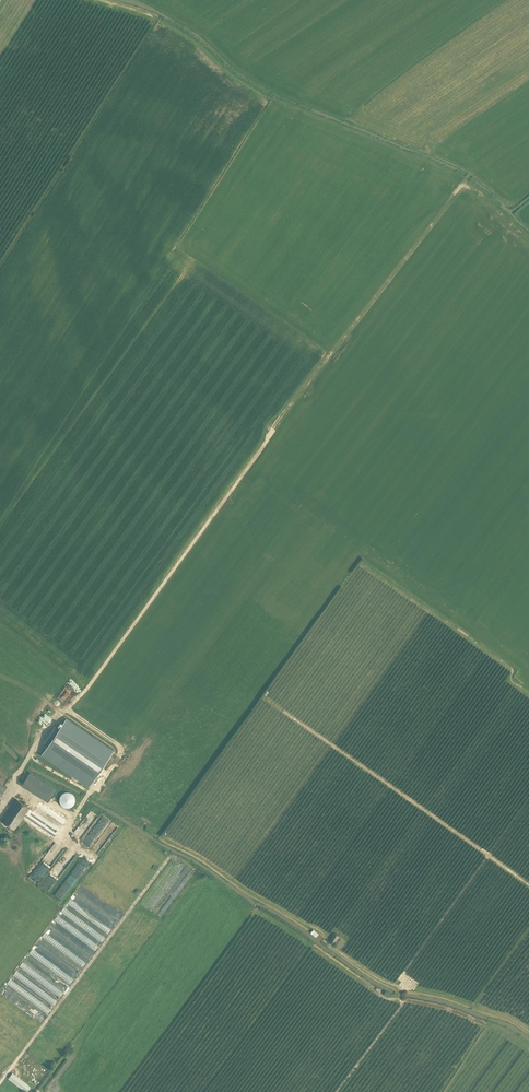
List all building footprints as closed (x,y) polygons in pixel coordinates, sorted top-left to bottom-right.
[(48,743),(42,753),(92,788),(116,753),(66,718),(59,727),(55,725),(44,740),(48,743)] [(21,786),(48,802),(56,789),(29,772),(21,786)] [(70,808),(75,804),(75,798),(71,792),(65,792),(60,796),(59,802),(63,808),(70,808)] [(34,810),(17,799),(2,820),(15,829),(23,816),(54,838),(67,820),(40,801),(34,810)] [(99,945),(105,935),(78,917),(87,905),(92,908),(92,909),(114,924),(118,919),(76,891),(74,895),(80,899),(77,905),(70,900),(61,913),(71,920),(71,921),(78,925),(94,937),(92,940),(99,945)] [(157,915),(161,918),(173,901),(170,899),(157,915)] [(83,967),(99,945),(58,915),(55,920),(60,924),(58,927),(52,923),(42,937),(83,967)] [(334,933),(331,939),(336,942),(339,936),(334,933)] [(39,940),(29,954),(61,976),(59,979),(68,986),(80,969),(39,940)] [(60,996),(64,991),(23,962),(19,967),(60,996)] [(7,984),(48,1012),(52,1008),(10,979),(7,984)] [(13,1072),(8,1078),(27,1091),(31,1086),(13,1072)] [(0,1083),(0,1091),(12,1091),(0,1083)]
